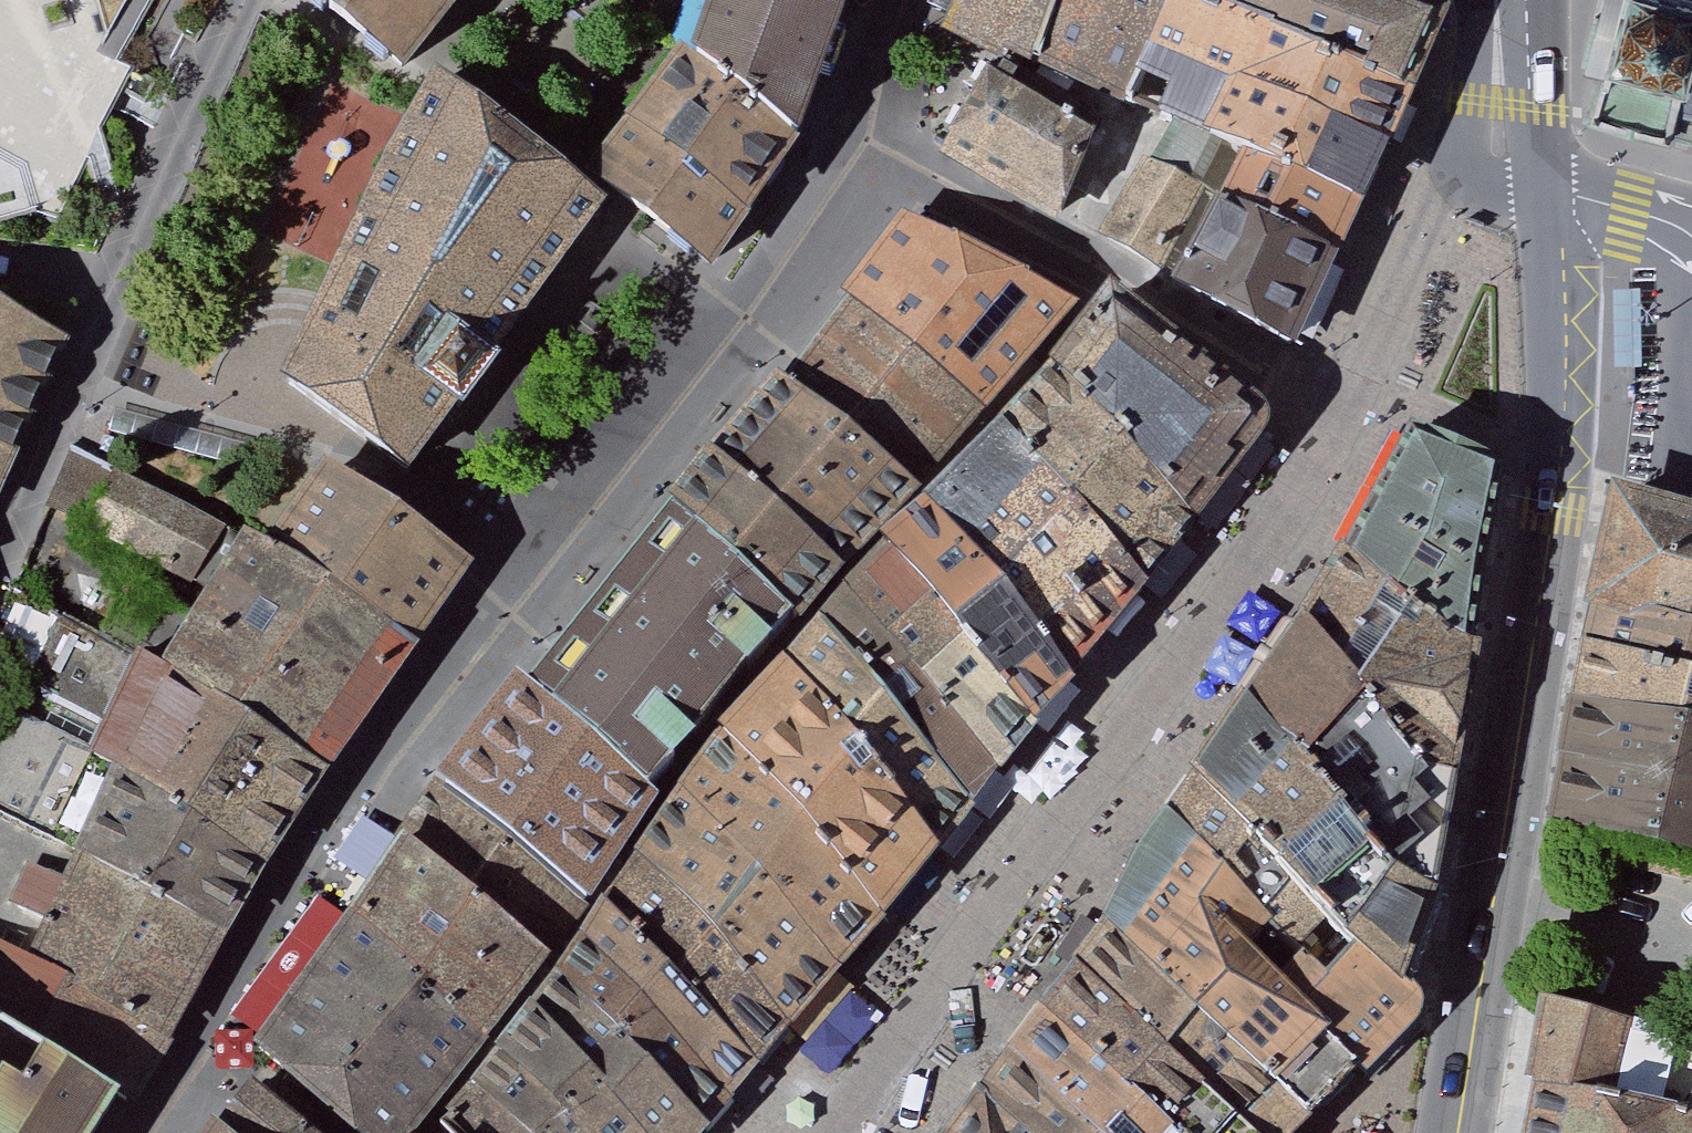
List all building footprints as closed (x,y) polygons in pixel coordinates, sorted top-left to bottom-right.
[(436,80),(494,0),(329,0),(436,80)] [(723,66),(800,125),(867,0),(750,0),(723,66)] [(934,19),(989,39),(1047,60),(1077,0),(944,0),(934,19)] [(1047,60),(1143,102),(1171,49),(1196,0),(1077,0),(1047,60)] [(1399,137),(1426,82),(1235,0),(1196,0),(1171,49),(1217,67),(1182,121),(1193,126),(1238,148),(1272,80),(1399,137)] [(1426,82),(1448,27),(1380,0),(1235,0),(1426,82)] [(1609,94),(1691,116),(1691,0),(1634,0),(1609,94)] [(611,165),(712,257),(800,125),(723,66),(697,48),(611,165)] [(979,57),(915,147),(948,167),(1054,231),(1077,242),(1118,152),(995,83),(1001,70),(979,57)] [(1272,80),(1238,148),(1266,160),(1364,202),(1399,137),(1272,80)] [(331,303),(284,391),(416,483),(596,190),(446,85),(331,303)] [(1193,126),(1116,261),(1179,292),(1195,265),(1206,271),(1241,209),(1215,197),(1238,148),(1193,126)] [(1266,160),(1241,209),(1337,254),(1364,202),(1266,160)] [(1195,265),(1179,292),(1292,346),(1337,254),(1241,209),(1206,271),(1195,265)] [(900,242),(844,316),(979,396),(1039,305),(900,242)] [(72,336),(0,300),(0,482),(72,336)] [(844,316),(791,383),(928,466),(979,396),(844,316)] [(1097,323),(1047,386),(1229,507),(1245,479),(1259,458),(1260,455),(1264,444),(1263,436),(1259,430),(1249,424),(1097,323)] [(791,383),(690,515),(817,604),(928,466),(791,383)] [(1229,507),(1047,386),(1020,421),(1195,552),(1229,507)] [(1365,483),(1342,519),(1464,639),(1479,641),(1509,453),(1415,408),(1365,483)] [(1195,552),(1020,421),(966,489),(1133,627),(1195,552)] [(295,541),(437,640),(490,566),(404,503),(350,465),(331,491),(295,541)] [(171,573),(198,516),(118,478),(89,531),(171,573)] [(966,489),(936,527),(1099,667),(1133,627),(966,489)] [(1603,604),(1691,625),(1691,515),(1621,499),(1603,604)] [(690,515),(538,696),(675,797),(817,604),(690,515)] [(1333,531),(1304,576),(1419,758),(1461,767),(1479,641),(1464,639),(1342,519),(1333,531)] [(234,583),(200,639),(356,762),(437,640),(295,541),(265,524),(244,564),(234,583)] [(1099,667),(936,527),(907,565),(1068,706),(1099,667)] [(34,655),(124,700),(170,614),(129,590),(77,558),(34,655)] [(907,565),(869,616),(1037,749),(1068,706),(907,565)] [(1304,576),(1261,639),(1408,849),(1443,857),(1461,767),(1419,758),(1304,576)] [(1593,658),(1691,679),(1691,625),(1603,604),(1593,658)] [(124,700),(111,725),(147,741),(287,866),(356,762),(200,639),(170,614),(124,700)] [(1037,749),(869,616),(839,659),(1004,794),(1037,749)] [(1261,639),(1230,684),(1380,927),(1434,986),(1443,857),(1408,849),(1261,639)] [(1585,701),(1691,722),(1691,679),(1593,658),(1585,701)] [(839,659),(789,729),(953,859),(994,809),(1004,794),(839,659)] [(0,739),(0,782),(53,806),(111,725),(21,684),(0,739)] [(1230,684),(1199,730),(1345,944),(1351,937),(1357,934),(1346,923),(1356,912),(1375,931),(1380,927),(1230,684)] [(532,692),(457,784),(602,906),(675,797),(538,696),(532,692)] [(1565,822),(1691,851),(1691,722),(1585,701),(1565,822)] [(111,725),(53,806),(45,820),(38,834),(91,860),(147,741),(111,725)] [(789,729),(739,800),(897,930),(953,859),(789,729)] [(1199,730),(1123,844),(1357,1082),(1434,1010),(1438,1006),(1441,1003),(1442,1000),(1442,996),(1440,993),(1434,986),(1380,927),(1375,931),(1360,946),(1351,937),(1345,944),(1199,730)] [(287,866),(147,741),(91,860),(234,945),(243,931),(287,866)] [(457,784),(423,825),(568,957),(602,906),(457,784)] [(897,930),(739,800),(701,852),(846,992),(897,930)] [(91,860),(38,834),(0,816),(0,997),(16,1006),(47,938),(18,924),(33,894),(63,909),(91,860)] [(389,871),(356,917),(505,1045),(568,957),(423,825),(389,871)] [(1123,844),(1092,888),(1320,1120),(1357,1082),(1123,844)] [(701,852),(650,924),(798,1050),(846,992),(701,852)] [(16,1006),(156,1084),(234,945),(91,860),(63,909),(33,894),(18,924),(47,938),(16,1006)] [(1060,934),(1261,1132),(1308,1132),(1320,1120),(1092,888),(1081,902),(1060,934)] [(1553,953),(1691,982),(1691,930),(1560,902),(1553,953)] [(263,1052),(366,1132),(441,1132),(505,1045),(356,917),(263,1052)] [(650,924),(626,955),(778,1077),(798,1050),(650,924)] [(1026,981),(1182,1132),(1261,1132),(1060,934),(1026,981)] [(1553,953),(1522,1132),(1691,1132),(1691,982),(1553,953)] [(626,955),(604,986),(747,1105),(778,1077),(626,955)] [(995,1024),(1112,1132),(1182,1132),(1026,981),(995,1024)] [(604,986),(503,1128),(509,1132),(723,1132),(747,1105),(604,986)] [(108,1132),(128,1132),(156,1084),(16,1006),(0,997),(0,1074),(108,1132)] [(953,1083),(1013,1132),(1112,1132),(995,1024),(953,1083)] [(0,1074),(0,1132),(108,1132),(0,1074)] [(244,1106),(225,1132),(277,1132),(244,1106)] [(934,1111),(918,1132),(960,1132),(934,1111)]
